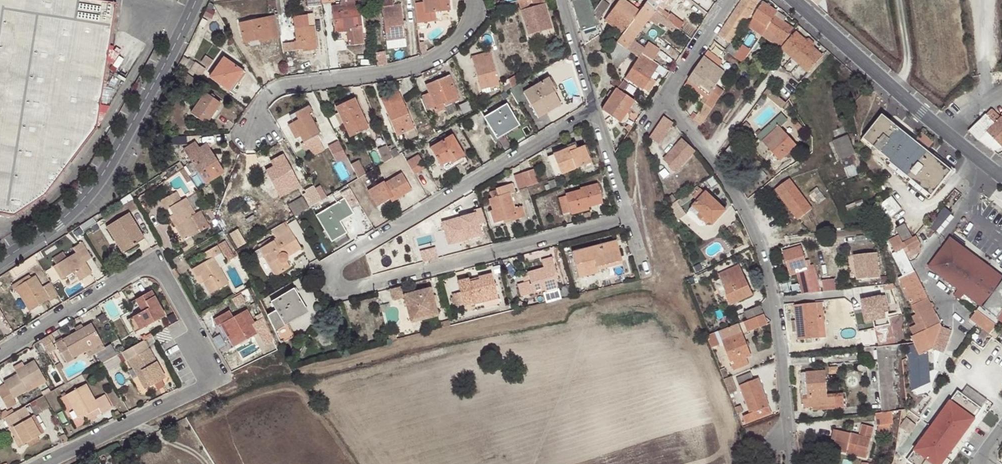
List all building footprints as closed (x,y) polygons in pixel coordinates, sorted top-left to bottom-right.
[(115,3),(94,0),(0,0),(0,213),(6,214),(13,215),(45,196),(96,127),(115,3)] [(275,0),(266,0),(268,12),(273,11),(274,15),(277,14),(275,0)] [(346,41),(352,41),(353,44),(363,43),(358,0),(339,0),(339,4),(331,5),(334,33),(345,32),(346,41)] [(400,4),(393,5),(392,0),(380,0),(385,40),(405,38),(403,29),(406,28),(405,20),(403,20),(400,4)] [(425,13),(449,10),(448,0),(423,0),(425,13)] [(517,0),(527,34),(546,29),(545,26),(551,24),(544,0),(517,0)] [(584,45),(601,33),(597,21),(593,11),(589,0),(576,0),(571,2),(584,45)] [(597,21),(609,5),(602,0),(601,0),(593,11),(597,21)] [(622,32),(638,11),(623,0),(621,0),(606,20),(622,32)] [(644,2),(676,26),(680,23),(663,10),(670,0),(646,0),(644,2)] [(718,34),(731,43),(760,0),(741,0),(718,34)] [(828,15),(826,0),(811,0),(819,7),(828,15)] [(622,32),(615,41),(638,57),(642,53),(652,60),(658,50),(658,49),(647,42),(641,52),(637,49),(639,45),(633,40),(649,19),(657,24),(659,22),(672,31),(676,26),(644,2),(638,11),(622,32)] [(761,35),(777,11),(762,2),(752,17),(753,18),(748,25),(761,35)] [(787,17),(777,11),(761,35),(780,48),(780,47),(787,40),(794,29),(784,22),(787,17)] [(317,49),(313,26),(307,26),(306,15),(293,17),(296,40),(293,41),(293,42),(283,43),(284,51),(305,49),(305,50),(317,49)] [(258,37),(259,40),(259,42),(278,38),(273,16),(239,23),(243,43),(249,41),(248,38),(258,37)] [(806,55),(815,64),(823,55),(814,46),(814,42),(809,38),(805,39),(796,31),(787,40),(796,48),(806,55)] [(787,40),(780,47),(789,56),(796,48),(787,40)] [(420,54),(427,51),(424,41),(418,42),(420,54)] [(608,51),(615,69),(618,67),(625,58),(626,59),(628,55),(636,61),(626,76),(642,88),(649,77),(658,63),(652,60),(642,53),(638,57),(615,41),(608,51)] [(730,43),(726,50),(743,63),(751,49),(743,43),(738,49),(730,43)] [(806,55),(796,48),(789,56),(798,63),(806,55)] [(719,59),(707,50),(688,80),(706,94),(704,97),(706,99),(704,103),(692,120),(701,125),(723,91),(716,85),(724,73),(718,67),(715,65),(719,59)] [(499,84),(490,51),(471,57),(482,93),(490,91),(489,86),(499,84)] [(806,55),(798,63),(808,72),(815,64),(806,55)] [(235,81),(242,71),(222,57),(209,77),(229,90),(235,81)] [(188,58),(185,66),(191,70),(195,62),(188,58)] [(245,73),(242,71),(235,81),(238,82),(245,73)] [(458,100),(448,75),(425,84),(428,93),(422,95),(427,108),(432,106),(435,112),(445,109),(443,106),(458,100)] [(515,75),(508,78),(510,88),(514,86),(517,84),(515,75)] [(551,87),(554,84),(550,77),(523,92),(536,117),(548,111),(546,107),(558,99),(554,92),(551,87)] [(649,77),(642,88),(648,92),(655,80),(649,77)] [(510,88),(508,78),(503,81),(504,85),(501,87),(503,92),(509,89),(510,88)] [(616,88),(620,81),(616,78),(611,85),(616,88)] [(622,79),(620,81),(616,88),(623,92),(628,83),(622,79)] [(706,94),(688,80),(686,83),(685,83),(704,97),(706,94)] [(514,86),(510,88),(509,89),(519,104),(525,101),(518,89),(516,90),(514,86)] [(786,102),(783,100),(768,87),(763,93),(781,108),(786,102)] [(610,97),(601,110),(620,122),(622,123),(624,122),(626,120),(628,117),(627,115),(627,114),(626,113),(634,100),(623,92),(616,88),(613,92),(610,90),(607,95),(610,97)] [(215,109),(220,102),(205,92),(190,113),(205,124),(210,117),(212,119),(218,111),(215,109)] [(417,135),(398,92),(381,98),(396,135),(402,132),(405,140),(417,135)] [(344,110),(343,110),(349,121),(346,122),(352,135),(353,98),(340,104),(344,110)] [(369,128),(353,98),(352,135),(369,128)] [(546,107),(548,111),(561,104),(558,99),(546,107)] [(504,130),(517,122),(506,103),(484,117),(496,138),(506,132),(504,130)] [(294,113),(295,114),(297,119),(294,121),(288,124),(295,139),(299,137),(303,143),(305,142),(308,149),(310,148),(318,143),(321,142),(317,135),(319,133),(317,129),(319,128),(316,121),(313,123),(311,117),(314,116),(307,105),(294,113)] [(969,130),(975,137),(978,133),(982,138),(988,132),(1001,146),(1001,118),(1001,117),(1000,118),(992,109),(986,114),(985,114),(969,130)] [(349,121),(343,110),(337,113),(342,124),(346,122),(349,121)] [(780,113),(757,135),(780,160),(787,154),(789,157),(792,154),(789,151),(797,145),(780,125),(786,119),(780,113)] [(882,114),(863,138),(889,160),(888,162),(886,164),(929,199),(952,170),(882,114)] [(664,115),(649,137),(658,144),(673,122),(664,115)] [(519,125),(517,122),(504,130),(506,132),(519,125)] [(440,141),(430,147),(444,172),(453,167),(452,163),(465,155),(452,134),(447,137),(445,134),(438,137),(440,141)] [(833,140),(841,159),(855,153),(847,134),(833,140)] [(186,136),(164,137),(170,145),(186,144),(186,136)] [(889,160),(863,138),(861,140),(888,162),(889,160)] [(694,150),(682,139),(664,159),(676,171),(694,150)] [(223,172),(208,147),(201,152),(198,149),(195,142),(183,149),(191,162),(187,165),(192,173),(197,170),(205,183),(223,172)] [(342,154),(335,142),(329,146),(335,158),(342,154)] [(568,151),(577,147),(575,142),(566,145),(567,148),(568,151)] [(322,151),(318,143),(310,148),(314,155),(322,151)] [(584,145),(577,147),(568,151),(567,148),(552,154),(560,174),(590,162),(584,145)] [(389,151),(387,146),(378,149),(384,163),(392,158),(389,151)] [(389,151),(392,158),(399,154),(396,148),(389,151)] [(855,153),(841,159),(844,168),(859,162),(855,153)] [(283,154),(276,158),(279,163),(273,166),(265,170),(269,177),(272,176),(276,184),(274,186),(280,197),(300,186),(283,154)] [(418,154),(406,161),(414,174),(426,167),(418,154)] [(555,175),(560,174),(552,154),(547,156),(555,175)] [(279,163),(276,158),(270,160),(273,166),(279,163)] [(359,160),(351,164),(358,178),(366,173),(359,160)] [(188,181),(191,179),(184,168),(181,171),(188,181)] [(532,169),(522,171),(527,186),(537,183),(532,169)] [(412,189),(402,172),(385,183),(383,180),(367,190),(377,205),(391,198),(392,200),(412,189)] [(548,181),(550,189),(557,186),(555,178),(548,181)] [(776,189),(781,196),(795,186),(789,178),(776,188),(776,189)] [(488,198),(491,209),(496,222),(503,220),(508,218),(509,222),(525,217),(522,205),(514,208),(510,193),(512,192),(509,183),(496,187),(496,189),(489,191),(491,198),(488,198)] [(320,184),(314,188),(319,196),(325,192),(320,184)] [(347,184),(321,200),(320,200),(322,204),(339,194),(349,187),(347,184)] [(588,204),(602,200),(598,184),(580,188),(580,190),(565,193),(566,195),(559,197),(563,213),(570,211),(570,213),(589,209),(589,207),(588,204)] [(314,188),(312,185),(304,190),(304,191),(301,193),(302,195),(307,203),(319,196),(314,188)] [(692,205),(692,206),(700,212),(697,215),(701,219),(704,217),(712,224),(726,210),(705,191),(703,192),(698,186),(691,194),(696,200),(692,205)] [(795,186),(781,196),(787,204),(801,194),(795,186)] [(351,209),(359,204),(349,187),(339,194),(340,195),(329,202),(331,205),(315,215),(330,239),(345,230),(340,222),(338,217),(351,209)] [(826,198),(817,187),(810,193),(819,204),(826,198)] [(168,208),(172,214),(178,223),(173,225),(183,241),(210,226),(201,210),(196,213),(186,197),(181,200),(176,191),(160,200),(165,210),(168,208)] [(806,201),(801,194),(787,204),(793,211),(806,201)] [(307,203),(302,195),(289,204),(295,215),(309,207),(307,203)] [(891,195),(881,204),(882,205),(885,212),(889,218),(902,208),(891,195)] [(321,200),(319,196),(307,203),(309,207),(320,200),(321,200)] [(137,208),(133,201),(127,205),(132,211),(137,208)] [(686,214),(676,201),(668,207),(674,223),(686,214)] [(812,209),(806,201),(793,211),(799,219),(812,209)] [(942,205),(928,225),(936,231),(951,213),(942,205)] [(700,212),(692,206),(690,209),(696,216),(697,215),(700,212)] [(483,207),(443,221),(451,245),(491,230),(483,207)] [(354,213),(351,209),(338,217),(340,222),(354,213)] [(106,227),(113,240),(118,237),(126,249),(144,238),(129,213),(106,227)] [(178,223),(172,214),(169,217),(173,225),(178,223)] [(296,235),(303,232),(298,219),(290,222),(296,235)] [(285,221),(270,230),(275,238),(258,249),(271,270),(276,267),(280,273),(289,268),(286,261),(287,256),(301,248),(285,221)] [(895,229),(896,233),(906,227),(905,223),(895,229)] [(920,245),(916,237),(913,238),(906,227),(896,233),(897,234),(890,239),(890,240),(896,252),(892,254),(902,276),(914,271),(905,253),(920,245)] [(246,243),(237,229),(229,234),(238,248),(246,243)] [(345,230),(330,239),(332,242),(347,233),(345,230)] [(700,243),(694,236),(687,243),(693,249),(700,243)] [(118,237),(113,240),(121,252),(126,249),(118,237)] [(970,320),(989,334),(1000,320),(1001,322),(1001,278),(950,239),(929,267),(980,306),(970,320)] [(231,251),(225,240),(219,244),(228,260),(232,258),(229,251),(231,251)] [(614,259),(621,257),(616,240),(572,252),(579,277),(598,272),(597,270),(597,267),(595,264),(604,262),(605,265),(615,262),(614,259)] [(82,259),(89,255),(81,243),(72,248),(75,252),(55,265),(64,278),(73,273),(76,271),(82,280),(91,274),(84,262),(82,259)] [(191,269),(196,278),(199,276),(202,282),(209,293),(228,282),(219,267),(225,264),(223,260),(225,258),(217,245),(203,252),(207,260),(191,269)] [(802,294),(821,291),(814,264),(811,266),(809,261),(805,260),(801,246),(783,251),(789,275),(797,273),(802,294)] [(877,252),(854,255),(857,280),(880,277),(877,252)] [(554,274),(557,273),(552,257),(541,260),(543,267),(527,272),(528,275),(522,276),(524,282),(517,284),(521,297),(543,290),(557,286),(555,279),(554,274)] [(622,260),(615,262),(605,265),(597,267),(597,270),(622,263),(622,260)] [(64,278),(55,265),(52,267),(61,280),(64,278)] [(720,279),(727,294),(726,295),(731,304),(752,294),(739,266),(719,275),(720,279)] [(274,276),(280,273),(276,267),(271,270),(274,276)] [(79,282),(82,280),(76,271),(73,273),(79,282)] [(914,271),(898,278),(912,305),(928,298),(914,271)] [(474,299),(497,294),(492,273),(478,276),(478,279),(469,281),(468,278),(457,281),(463,305),(475,302),(474,299)] [(58,296),(49,283),(41,288),(34,276),(31,278),(28,275),(10,287),(12,290),(15,288),(29,310),(47,299),(49,301),(58,296)] [(697,283),(694,277),(686,280),(688,286),(697,283)] [(825,290),(837,289),(837,278),(824,279),(825,290)] [(727,294),(720,279),(714,281),(721,297),(726,295),(727,294)] [(407,294),(405,285),(390,289),(393,299),(404,296),(410,321),(436,315),(430,289),(407,294)] [(267,315),(280,343),(294,336),(286,323),(285,321),(300,312),(299,311),(304,307),(293,289),(271,302),(276,310),(267,315)] [(164,316),(150,291),(134,300),(141,312),(126,320),(133,333),(164,316)] [(498,298),(497,294),(474,299),(475,302),(475,303),(498,298)] [(889,311),(888,309),(893,308),(891,301),(887,302),(886,296),(869,300),(875,328),(889,325),(888,318),(896,316),(895,310),(889,311)] [(940,323),(928,298),(912,305),(916,314),(912,316),(915,325),(909,328),(912,335),(940,323)] [(114,299),(104,304),(112,318),(122,313),(114,299)] [(262,318),(255,303),(250,305),(257,321),(262,318)] [(805,339),(812,338),(825,337),(823,316),(817,317),(816,303),(794,305),(795,321),(791,321),(792,332),(796,332),(797,340),(805,339)] [(749,319),(763,314),(760,306),(745,312),(748,320),(749,319)] [(306,311),(304,307),(299,311),(300,312),(285,321),(286,323),(306,311)] [(251,324),(253,322),(246,309),(233,317),(229,310),(212,319),(217,327),(220,325),(223,323),(229,335),(227,337),(233,347),(256,333),(251,324)] [(896,316),(888,318),(889,325),(875,328),(869,329),(872,343),(878,342),(879,346),(891,345),(909,343),(908,312),(896,316)] [(767,326),(763,314),(749,319),(753,331),(767,326)] [(90,323),(82,328),(76,332),(55,343),(66,363),(73,359),(72,357),(84,351),(101,342),(90,323)] [(223,323),(220,325),(227,337),(229,335),(223,323)] [(751,355),(738,323),(718,331),(734,371),(748,365),(746,357),(751,355)] [(912,335),(911,336),(914,343),(918,354),(928,349),(933,346),(944,351),(952,329),(940,323),(912,335)] [(856,338),(855,327),(843,328),(844,340),(856,338)] [(713,332),(706,335),(708,342),(716,339),(713,332)] [(50,334),(40,340),(46,350),(54,346),(51,340),(53,340),(50,334)] [(143,340),(125,350),(116,354),(121,364),(129,359),(145,389),(164,378),(143,340)] [(104,348),(101,342),(84,351),(87,358),(104,348)] [(928,349),(918,354),(914,343),(903,347),(908,359),(911,390),(930,382),(928,349)] [(891,345),(879,346),(877,347),(879,372),(892,371),(891,345)] [(33,361),(14,371),(16,374),(3,382),(4,384),(0,386),(0,398),(6,408),(16,403),(12,399),(26,391),(25,388),(43,378),(33,361)] [(724,380),(729,378),(725,368),(719,370),(724,380)] [(803,407),(812,406),(830,405),(831,409),(844,408),(843,394),(827,395),(825,371),(800,372),(803,407)] [(893,390),(892,371),(879,372),(880,391),(893,390)] [(753,380),(750,373),(736,378),(751,414),(753,413),(755,420),(771,413),(768,407),(768,406),(758,379),(753,380)] [(111,408),(104,395),(94,400),(85,384),(66,394),(79,418),(84,416),(87,420),(100,412),(101,414),(111,408)] [(894,411),(895,401),(893,390),(880,391),(882,412),(891,411),(894,411)] [(915,463),(941,463),(982,408),(957,390),(907,458),(915,463)] [(30,417),(24,406),(3,418),(13,435),(16,433),(18,436),(22,444),(26,442),(36,437),(40,434),(30,417)] [(735,408),(737,414),(743,412),(740,406),(735,408)] [(115,418),(120,415),(117,409),(111,412),(115,418)] [(890,423),(893,423),(891,411),(882,412),(875,413),(877,425),(878,425),(890,423)] [(34,415),(30,417),(40,434),(43,432),(34,415)] [(887,435),(890,423),(878,425),(877,434),(887,435)] [(859,434),(837,429),(835,439),(833,449),(866,457),(873,427),(862,424),(859,434)] [(68,441),(65,434),(58,437),(61,444),(68,441)] [(36,437),(26,442),(29,446),(38,441),(36,437)]
